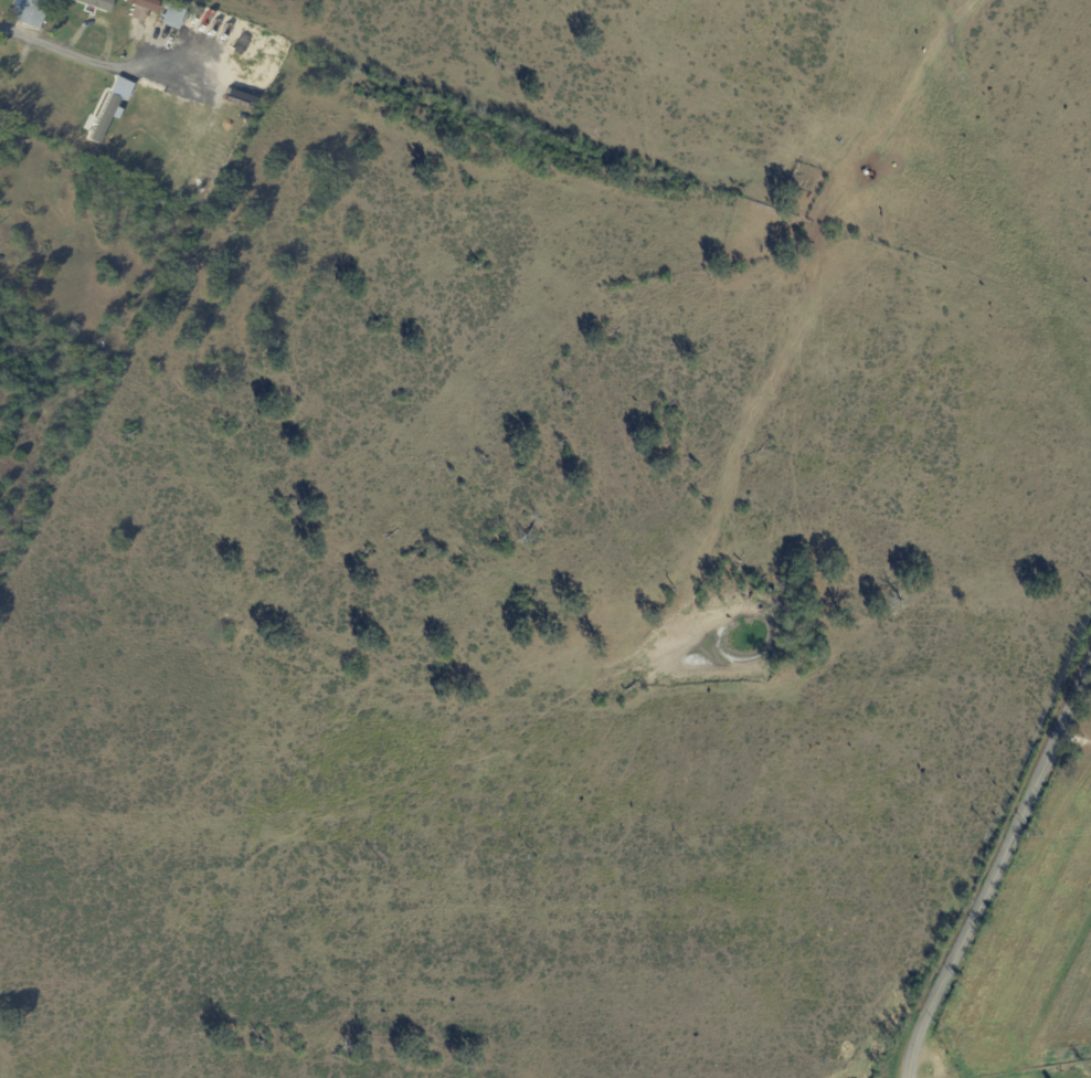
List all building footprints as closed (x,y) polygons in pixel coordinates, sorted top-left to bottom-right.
[(7,20),(14,0),(47,0),(43,10),(45,11),(38,31),(7,20)] [(70,1),(106,12),(109,0),(70,0),(70,1)] [(124,1),(124,0),(156,0),(159,1),(155,13),(161,15),(166,3),(182,10),(182,11),(174,30),(158,23),(156,28),(130,18),(135,6),(124,1)] [(189,14),(186,23),(179,21),(182,12),(189,14)] [(233,34),(232,38),(225,35),(222,42),(206,36),(209,29),(204,28),(206,21),(234,32),(233,34)] [(187,41),(192,43),(187,54),(182,52),(187,41)]
